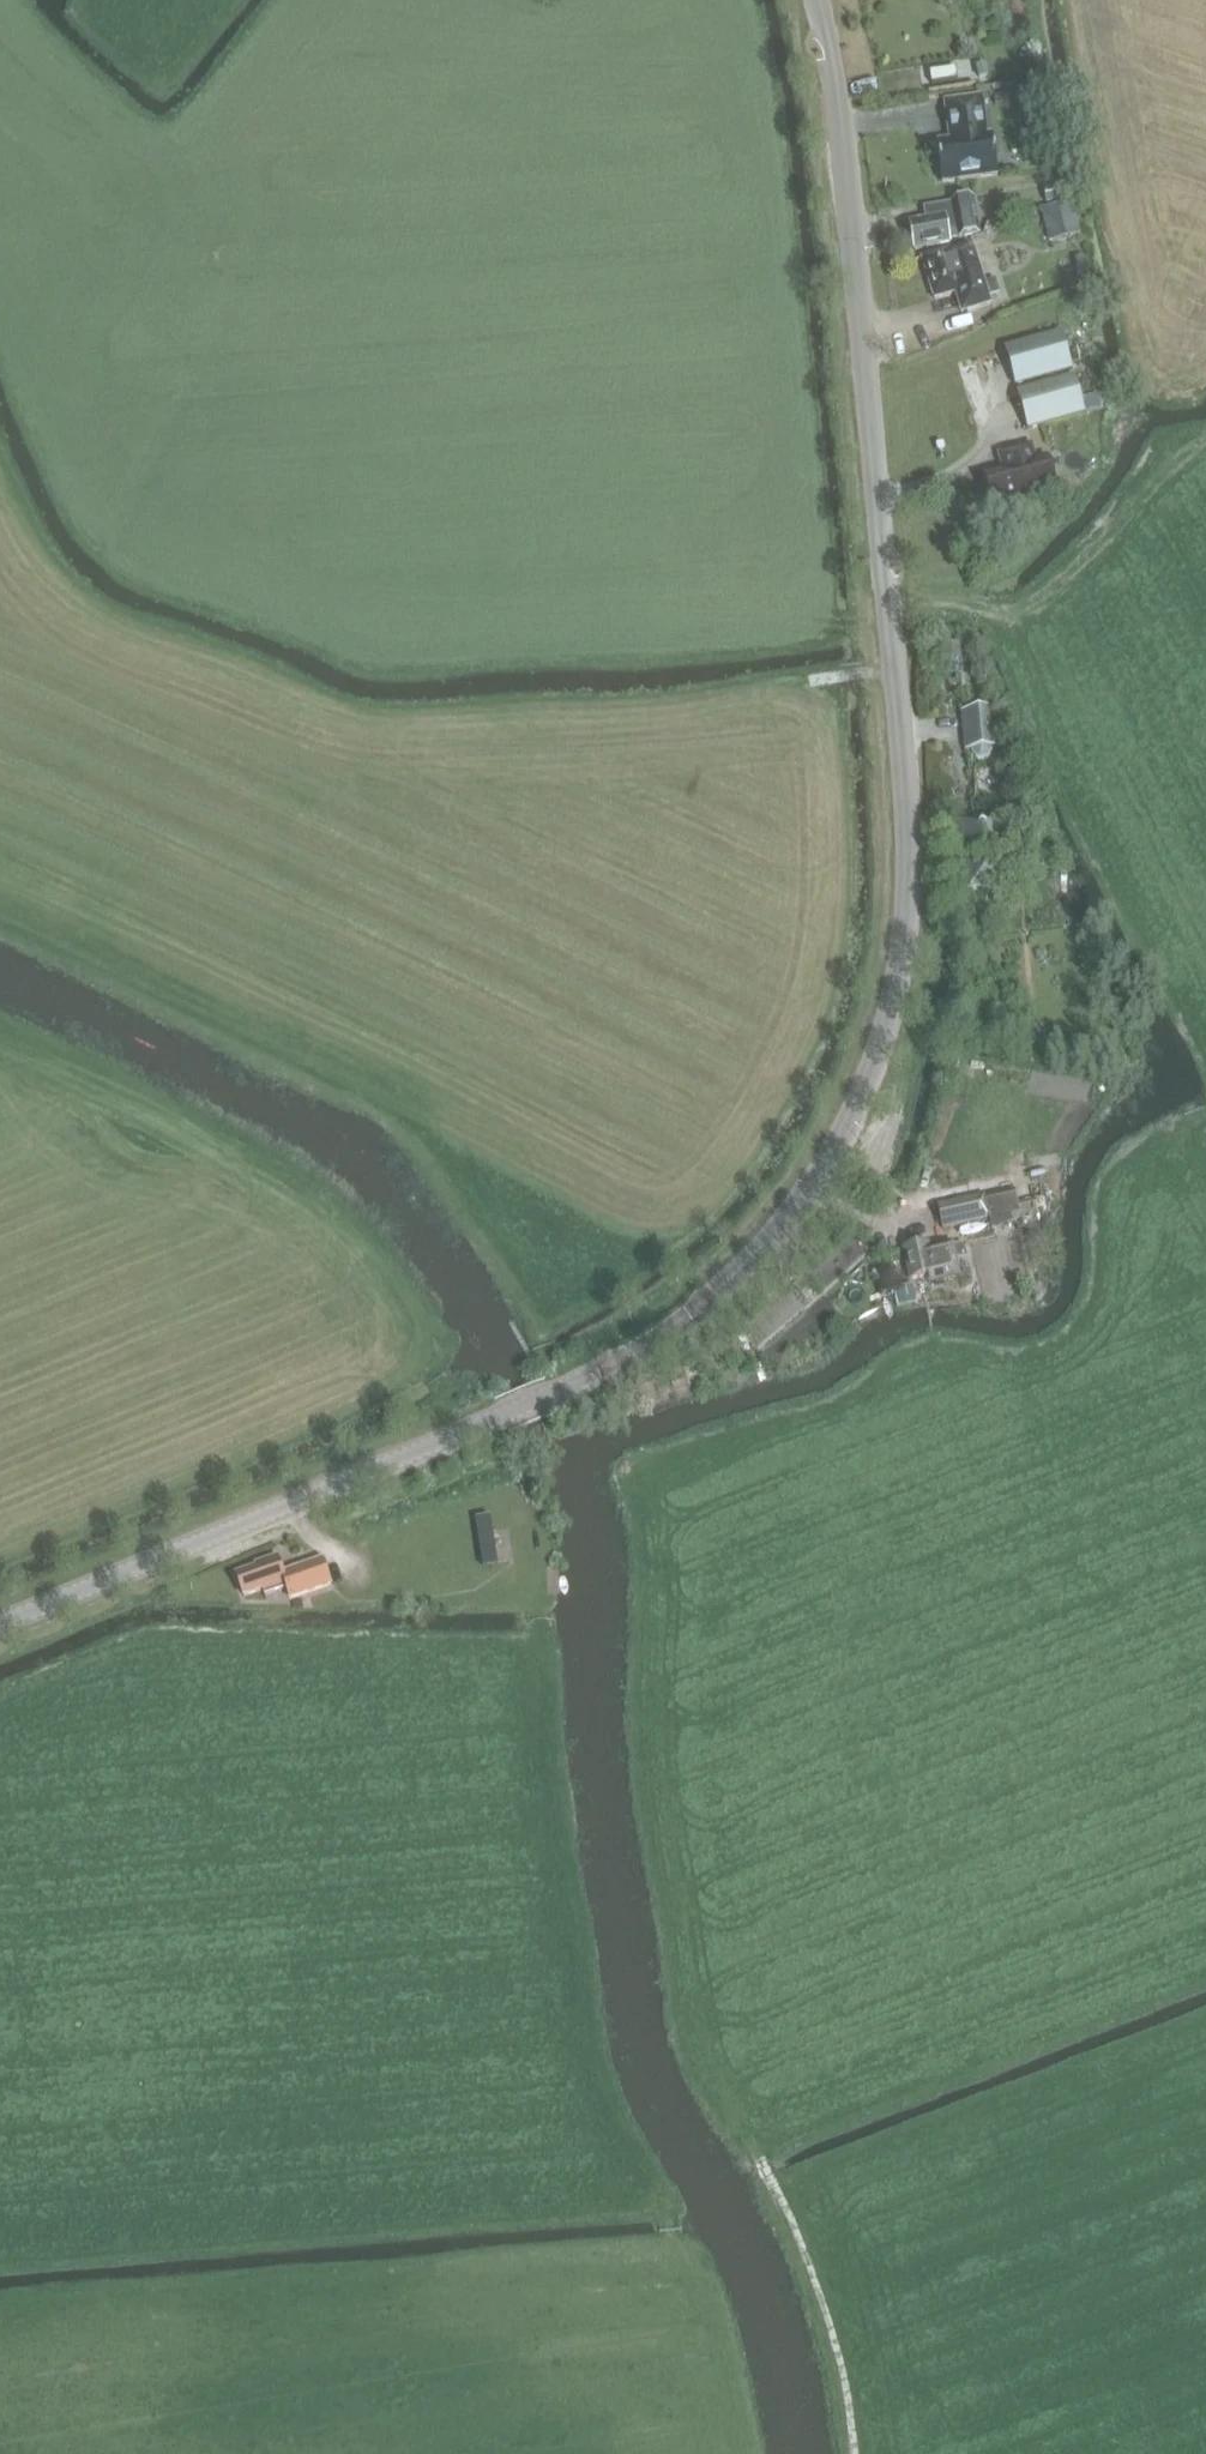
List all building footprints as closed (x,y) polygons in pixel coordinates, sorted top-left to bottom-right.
[(988,76),(986,64),(975,66),(978,79),(988,76)] [(936,141),(941,183),(998,176),(992,133),(987,134),(982,96),(943,101),(948,139),(936,141)] [(1045,203),(1065,199),(1062,183),(1043,186),(1045,203)] [(914,250),(950,243),(949,240),(978,234),(972,198),(951,202),(922,208),(924,219),(909,222),(914,250)] [(1067,203),(1046,208),(1050,226),(1071,222),(1067,203)] [(983,284),(971,245),(948,252),(948,251),(920,260),(934,301),(960,293),(966,313),(990,306),(988,298),(999,295),(994,281),(983,284)] [(1014,387),(1072,371),(1061,331),(1003,347),(1014,387)] [(1027,430),(1084,414),(1074,377),(1017,393),(1027,430)] [(1031,445),(998,454),(1003,469),(984,474),(993,505),(1055,487),(1047,458),(1035,461),(1031,445)] [(959,645),(941,646),(942,661),(959,660),(960,659),(959,645)] [(991,752),(991,748),(996,747),(993,710),(963,712),(966,750),(972,749),(972,754),(978,759),(986,758),(991,752)] [(1005,888),(1002,855),(1010,854),(1007,815),(973,818),(973,820),(954,822),(956,858),(965,858),(967,891),(1005,888)] [(1017,1203),(1014,1189),(982,1197),(982,1194),(935,1205),(941,1229),(987,1218),(990,1227),(1021,1220),(1021,1218),(1037,1214),(1034,1199),(1017,1203)] [(968,1265),(963,1242),(953,1245),(952,1243),(930,1248),(930,1244),(902,1250),(909,1280),(934,1275),(935,1281),(960,1276),(958,1268),(968,1265)] [(490,1516),(474,1518),(482,1568),(497,1565),(490,1516)] [(282,1573),(275,1555),(253,1563),(255,1568),(235,1575),(243,1597),(262,1590),(264,1595),(285,1587),(289,1598),(329,1583),(321,1558),(282,1573)]
